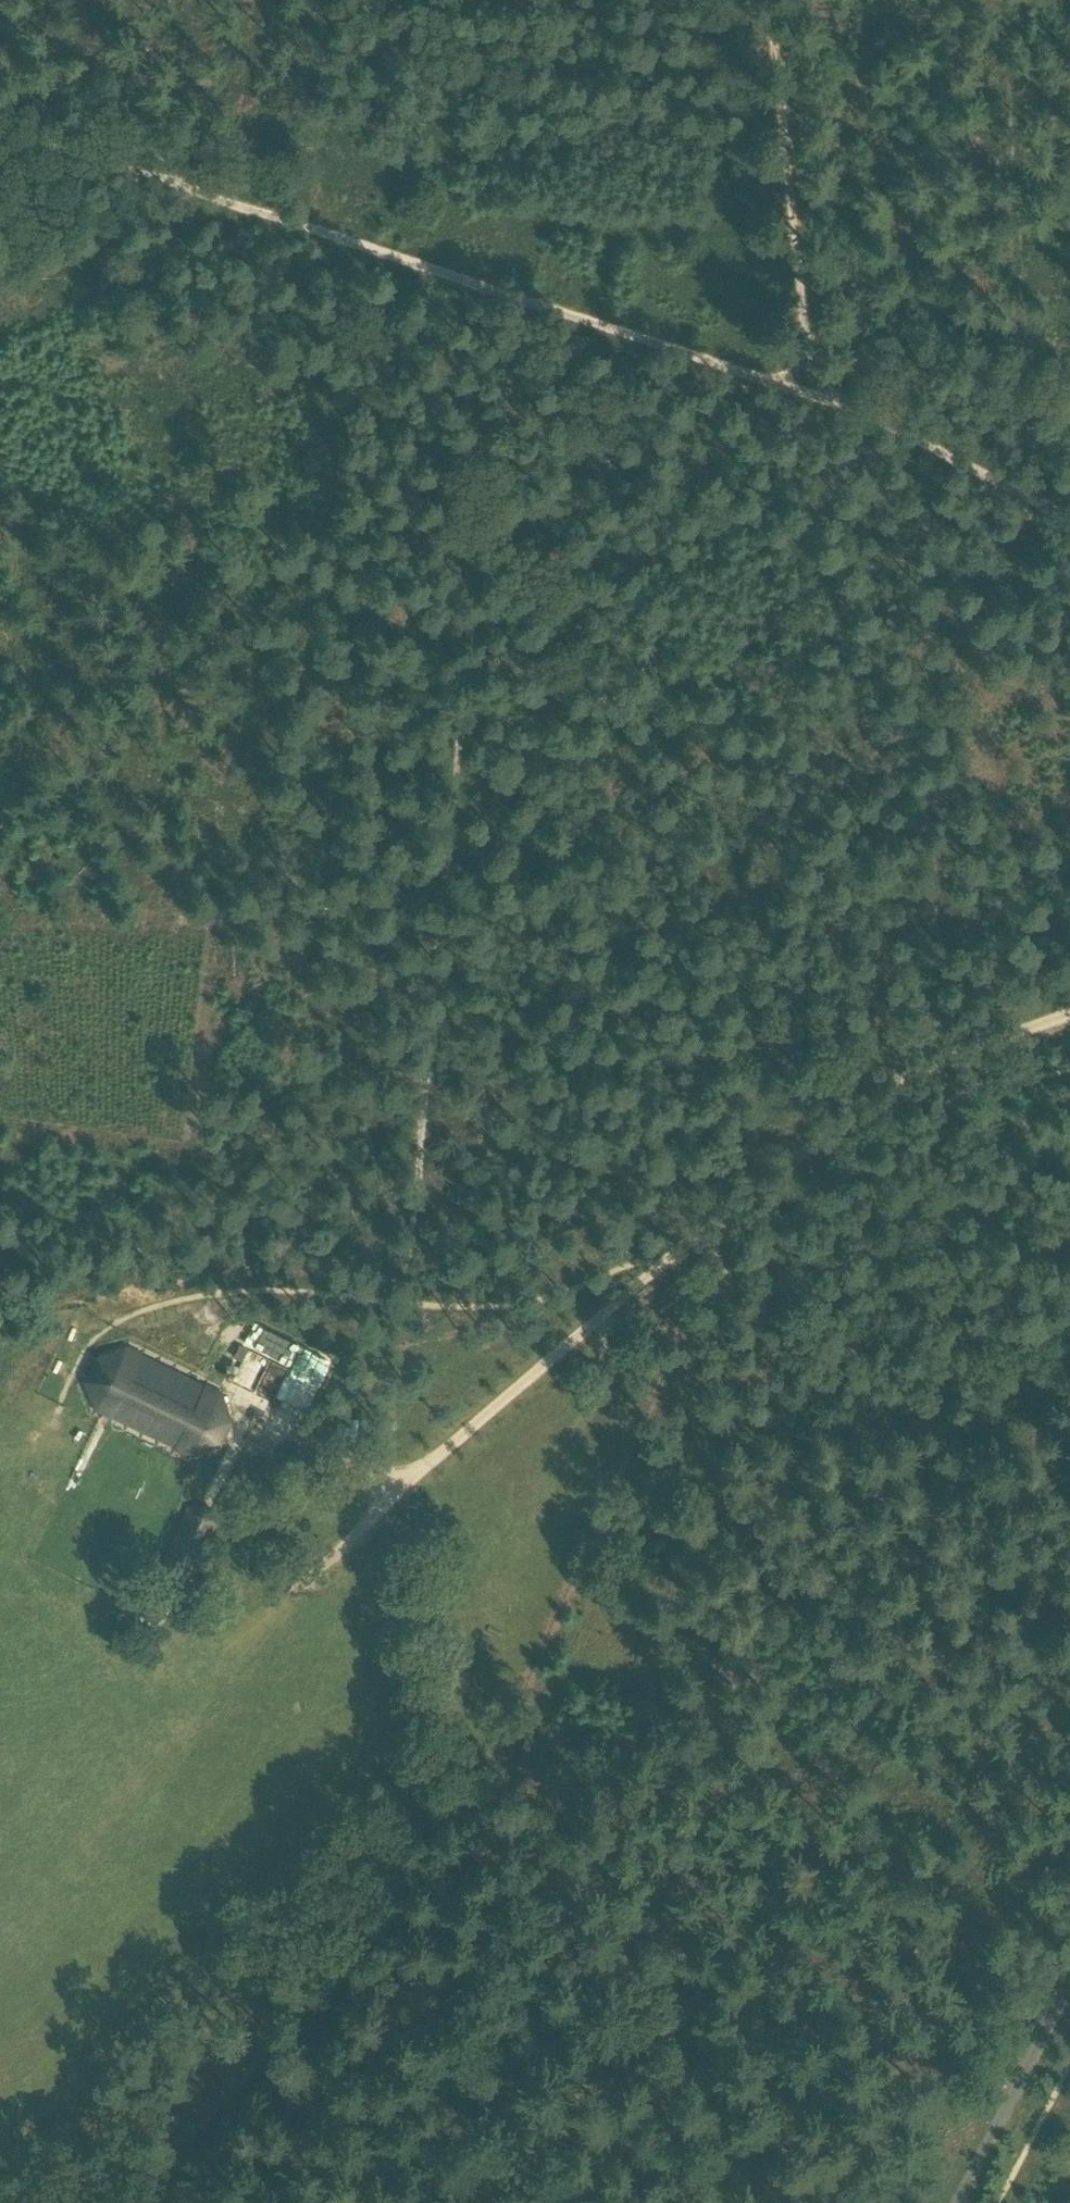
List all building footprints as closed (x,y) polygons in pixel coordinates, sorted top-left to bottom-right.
[(127,1347),(99,1356),(87,1380),(97,1409),(191,1455),(219,1445),(231,1421),(221,1393),(127,1347)]
